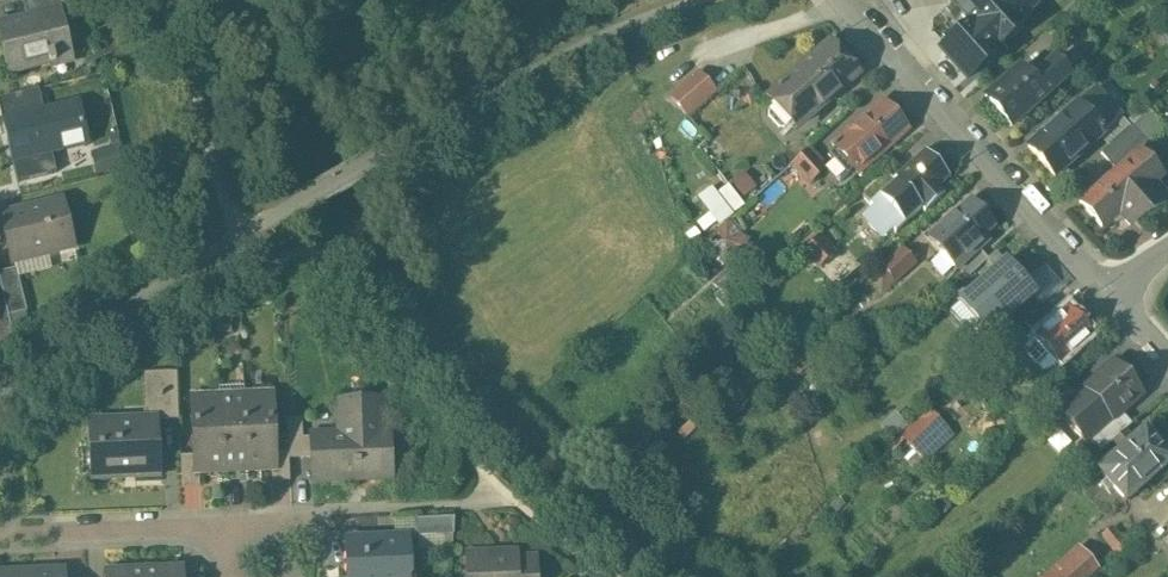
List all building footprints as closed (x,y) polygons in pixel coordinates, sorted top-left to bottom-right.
[(25,15),(57,6),(58,10),(74,6),(72,0),(22,0),(25,15)] [(939,50),(967,80),(999,52),(997,49),(1022,26),(1018,21),(1035,5),(1030,0),(954,0),(952,2),(970,22),(939,50)] [(0,22),(0,39),(8,72),(54,60),(52,53),(68,49),(58,10),(57,6),(25,15),(0,22)] [(855,74),(827,43),(776,90),(803,119),(814,108),(815,110),(855,74)] [(1018,65),(983,96),(1009,125),(1068,72),(1049,53),(1026,75),(1018,65)] [(697,70),(668,96),(686,116),(715,91),(697,70)] [(88,74),(53,83),(57,100),(92,92),(88,74)] [(1093,88),(1027,145),(1054,175),(1120,116),(1093,88)] [(880,102),(850,129),(874,157),(904,129),(880,102)] [(61,104),(10,118),(22,163),(73,150),(61,104)] [(1100,152),(1117,170),(1140,149),(1164,127),(1147,108),(1100,152)] [(850,129),(848,127),(829,144),(856,174),(874,157),(850,129)] [(824,165),(807,148),(793,161),(810,179),(824,165)] [(890,183),(869,202),(872,205),(865,212),(865,217),(867,223),(871,228),(879,233),(885,234),(891,228),(895,232),(920,208),(923,212),(944,193),(938,187),(949,178),(923,149),(892,177),(894,179),(890,183)] [(1107,173),(1077,201),(1102,229),(1117,214),(1128,225),(1167,202),(1167,197),(1154,182),(1164,174),(1140,149),(1117,170),(1110,176),(1107,173)] [(745,194),(758,182),(744,168),(731,180),(745,194)] [(859,192),(869,202),(890,183),(881,172),(859,192)] [(730,178),(700,195),(716,223),(746,206),(730,178)] [(61,199),(0,215),(13,261),(72,246),(61,199)] [(993,227),(968,201),(926,239),(955,270),(987,241),(982,237),(993,227)] [(816,235),(797,253),(807,265),(812,260),(818,267),(832,253),(816,235)] [(914,262),(901,247),(879,266),(893,281),(914,262)] [(1037,277),(1013,251),(983,277),(986,280),(1007,303),(1037,277)] [(0,271),(0,289),(6,315),(26,311),(15,267),(0,271)] [(1007,303),(986,280),(970,294),(957,307),(979,330),(1007,303)] [(953,310),(957,307),(970,294),(961,282),(942,299),(953,310)] [(1090,336),(1065,309),(1036,336),(1048,349),(1060,363),(1090,336)] [(1036,361),(1048,349),(1036,336),(1030,332),(1025,337),(1027,342),(1022,347),(1036,361)] [(1140,391),(1115,364),(1084,392),(1108,418),(1111,421),(1119,414),(1117,411),(1140,391)] [(143,370),(144,419),(156,419),(177,418),(176,370),(143,370)] [(1060,414),(1077,398),(1063,383),(1041,401),(1056,417),(1060,414)] [(1108,418),(1084,392),(1077,398),(1060,414),(1083,440),(1085,438),(1108,418)] [(271,397),(191,400),(192,453),(193,468),(197,468),(269,465),(273,465),(272,449),(271,397)] [(338,435),(310,436),(311,456),(312,479),(377,477),(376,436),(381,436),(379,399),(337,400),(338,435)] [(957,435),(936,414),(911,438),(931,459),(957,435)] [(1108,418),(1085,438),(1099,452),(1111,442),(1122,432),(1131,425),(1119,414),(1111,421),(1108,418)] [(311,456),(310,436),(300,436),(300,417),(285,417),(286,449),(287,457),(311,456)] [(144,419),(87,421),(88,446),(97,446),(97,475),(157,473),(156,419),(144,419)] [(1142,430),(1130,440),(1119,450),(1096,471),(1124,502),(1167,463),(1167,458),(1142,430)] [(1122,432),(1111,442),(1119,450),(1130,440),(1122,432)] [(286,449),(272,449),(273,465),(269,465),(269,480),(287,480),(287,457),(286,449)] [(193,468),(192,453),(178,453),(179,484),(198,483),(197,468),(193,468)] [(453,515),(414,516),(414,535),(454,534),(453,515)] [(1111,527),(1100,536),(1115,554),(1126,544),(1111,527)] [(344,538),(345,576),(402,576),(400,536),(344,538)] [(1158,546),(1167,557),(1167,538),(1158,546)] [(1079,549),(1049,576),(1086,576),(1096,568),(1079,549)] [(465,552),(466,576),(535,576),(534,557),(514,557),(514,551),(465,552)] [(142,569),(143,576),(181,576),(181,568),(142,569)]
